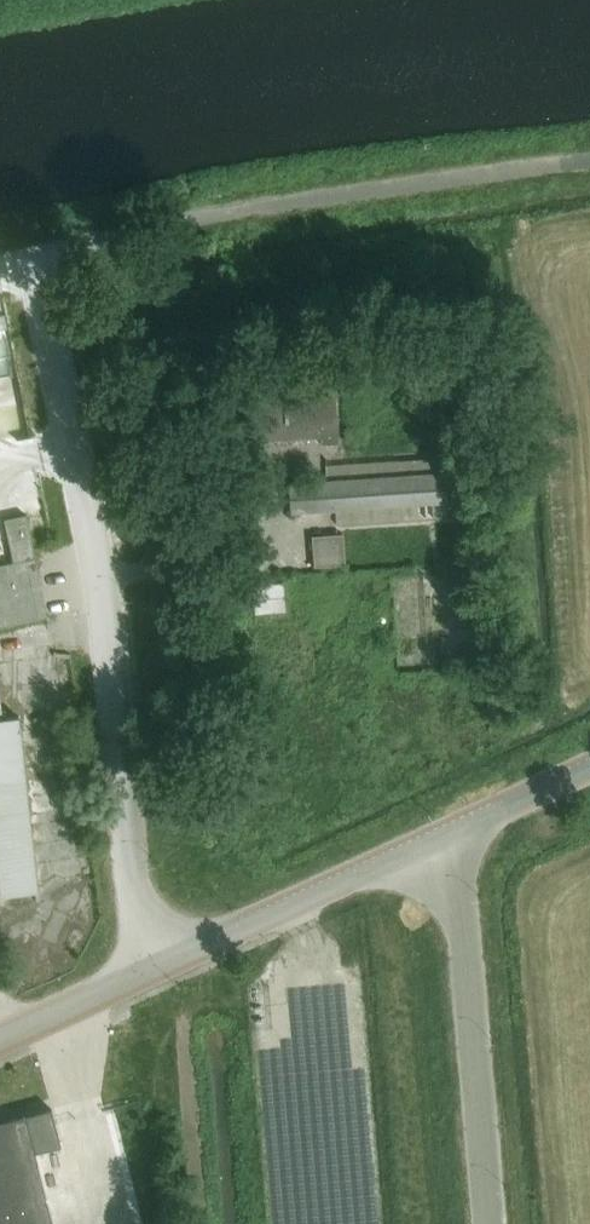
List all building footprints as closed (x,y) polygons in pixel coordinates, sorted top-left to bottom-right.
[(337,381),(251,387),(255,441),(324,437),(324,444),(341,443),(337,381)] [(356,426),(346,427),(347,443),(357,442),(356,426)] [(326,481),(289,483),(291,510),(336,507),(337,525),(448,517),(444,455),(325,463),(326,481)] [(48,618),(26,516),(4,521),(13,563),(0,566),(0,628),(48,618)] [(345,564),(343,533),(312,536),(314,566),(345,564)] [(256,613),(285,610),(283,581),(253,584),(256,613)] [(38,892),(19,717),(0,719),(0,896),(38,892)] [(44,738),(57,737),(55,720),(42,721),(44,738)] [(35,1153),(61,1146),(52,1108),(4,1121),(2,1112),(0,1113),(0,1223),(54,1223),(35,1153)] [(115,1204),(138,1201),(131,1156),(108,1159),(115,1204)]
